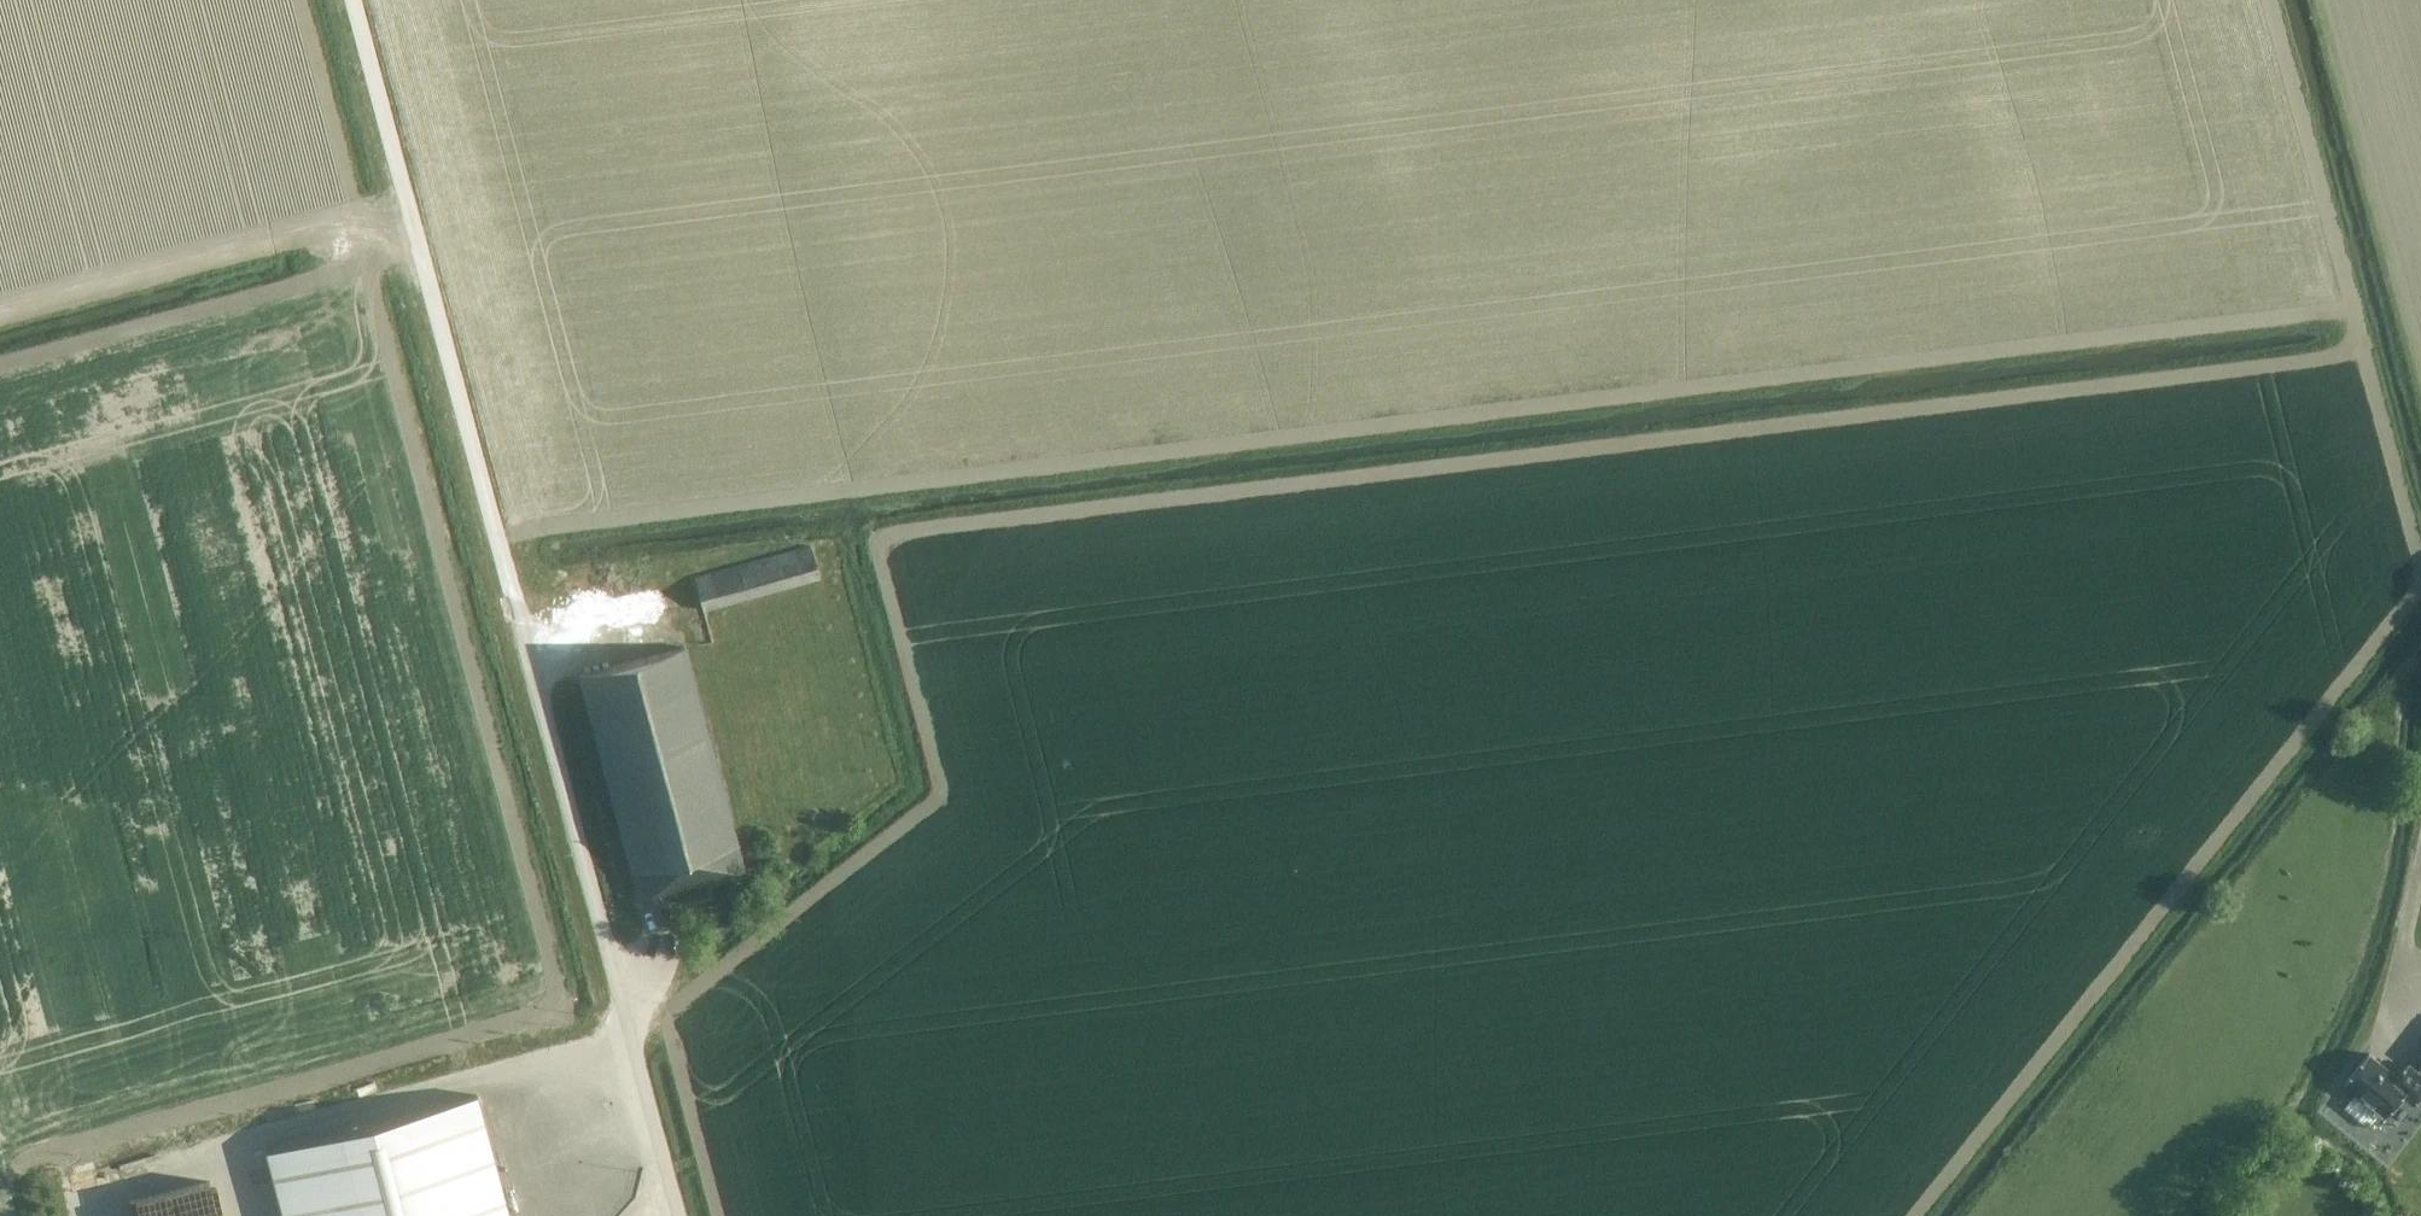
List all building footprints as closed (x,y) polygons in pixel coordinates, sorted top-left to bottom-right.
[(818,575),(809,543),(693,575),(701,607),(818,575)] [(744,867),(684,644),(578,672),(638,895),(744,867)] [(2417,1071),(2413,1068),(2409,1064),(2398,1077),(2375,1059),(2369,1054),(2345,1083),(2353,1089),(2356,1092),(2340,1112),(2366,1132),(2381,1113),(2383,1114),(2385,1116),(2394,1106),(2402,1095),(2412,1103),(2420,1092),(2420,1066),(2417,1071)] [(476,1095),(266,1151),(283,1215),(508,1215),(476,1095)] [(190,1203),(159,1210),(160,1215),(192,1215),(190,1203)] [(127,1215),(149,1215),(147,1204),(126,1209),(127,1215)]
